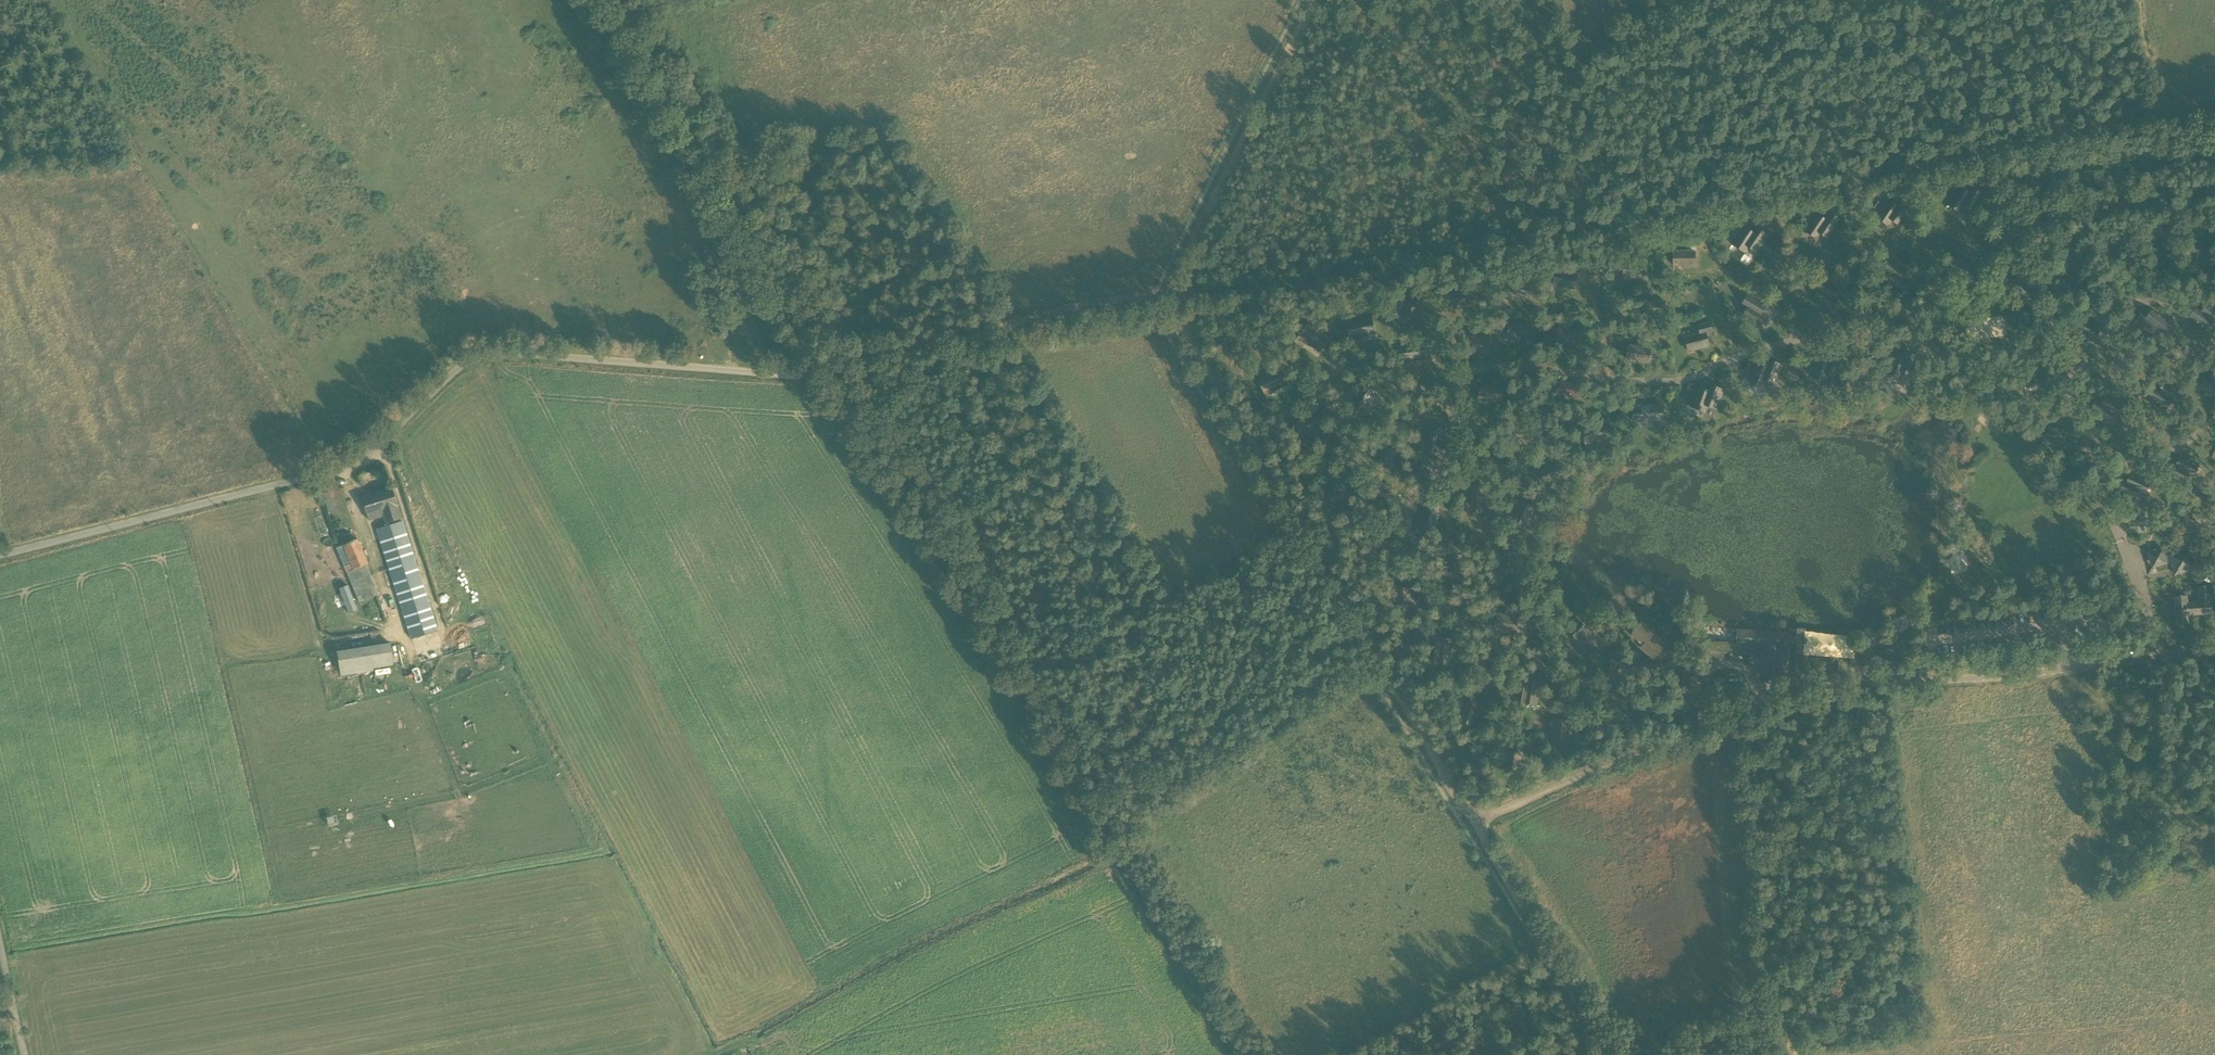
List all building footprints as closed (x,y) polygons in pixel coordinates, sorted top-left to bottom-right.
[(1964,206),(1965,207),(1965,206),(1962,204),(1969,193),(1967,192),(1960,187),(1948,203),(1955,208),(1960,212),(1964,206)] [(1965,206),(1965,207),(1972,211),(1983,195),(1971,187),(1967,192),(1969,193),(1962,204),(1965,206)] [(1872,198),(1868,204),(1878,211),(1882,205),(1872,198)] [(1877,217),(1884,221),(1884,222),(1889,225),(1893,219),(1893,220),(1894,220),(1890,218),(1898,207),(1896,205),(1895,206),(1888,201),(1877,217)] [(1894,220),(1893,220),(1900,225),(1911,209),(1899,201),(1896,205),(1898,207),(1890,218),(1894,220)] [(1822,233),(1829,238),(1840,222),(1828,213),(1824,219),(1827,220),(1819,231),(1822,233)] [(1827,220),(1824,219),(1816,214),(1805,230),(1812,235),(1817,239),(1821,233),(1822,233),(1819,231),(1827,220)] [(1750,247),(1757,252),(1768,235),(1756,227),(1752,232),(1755,234),(1747,245),(1750,247)] [(1744,228),(1733,244),(1740,248),(1745,252),(1749,246),(1750,247),(1747,245),(1755,234),(1752,232),(1752,233),(1744,228)] [(1971,263),(1973,260),(1978,252),(1961,242),(1954,255),(1958,258),(1960,255),(1971,263)] [(1674,263),(1681,263),(1681,266),(1695,266),(1695,252),(1674,252),(1674,266),(1674,263)] [(1902,253),(1900,257),(1908,263),(1911,259),(1902,253)] [(1978,264),(1973,260),(1971,263),(1960,255),(1958,258),(1954,265),(1970,276),(1975,269),(1978,264)] [(1900,280),(1902,277),(1907,269),(1890,258),(1883,269),(1888,272),(1886,275),(1887,275),(1889,272),(1900,280)] [(1631,277),(1645,277),(1645,263),(1624,262),(1623,276),(1624,276),(1624,274),(1631,274),(1631,277)] [(1556,270),(1553,284),(1554,284),(1554,281),(1562,283),(1561,286),(1574,288),(1577,275),(1556,270)] [(1952,270),(1948,275),(1955,280),(1959,275),(1952,270)] [(1886,275),(1882,281),(1900,293),(1908,281),(1902,277),(1900,280),(1889,272),(1887,275),(1886,275)] [(1832,293),(1832,294),(1836,286),(1820,277),(1812,289),(1817,292),(1819,290),(1830,297),(1832,293)] [(1530,297),(1532,282),(1526,281),(1526,285),(1515,283),(1513,293),(1520,294),(1520,296),(1530,297)] [(1463,304),(1472,307),(1476,291),(1471,290),(1470,294),(1459,291),(1456,301),(1464,303),(1463,304)] [(1813,301),(1830,310),(1837,298),(1832,294),(1832,293),(1830,297),(1819,290),(1817,292),(1818,292),(1813,301)] [(1402,319),(1400,318),(1400,319),(1414,326),(1413,325),(1421,310),(1419,309),(1423,302),(1409,294),(1407,299),(1410,301),(1405,311),(1406,311),(1402,319)] [(1761,311),(1762,311),(1766,304),(1749,294),(1742,306),(1747,309),(1748,307),(1760,314),(1761,311)] [(2209,323),(2210,322),(2214,326),(2214,307),(2209,303),(2204,310),(2203,310),(2201,312),(2211,320),(2209,323)] [(2189,318),(2204,329),(2209,323),(2211,320),(2201,312),(2203,310),(2198,306),(2189,318)] [(1748,307),(1747,309),(1747,310),(1743,318),(1759,327),(1763,320),(1763,321),(1767,315),(1761,312),(1762,311),(1761,311),(1760,314),(1748,307)] [(2154,329),(2155,328),(2160,332),(2169,321),(2154,309),(2148,317),(2147,316),(2146,318),(2156,326),(2154,329)] [(2134,325),(2149,336),(2154,329),(2156,326),(2146,318),(2147,316),(2143,313),(2134,325)] [(1351,342),(1351,341),(1356,340),(1356,335),(1366,333),(1366,335),(1375,334),(1376,334),(1372,314),(1371,314),(1372,318),(1346,322),(1350,342),(1351,342)] [(2079,325),(2078,324),(2077,326),(2087,335),(2086,337),(2091,341),(2100,329),(2085,318),(2079,325)] [(2078,324),(2073,320),(2064,332),(2080,344),(2085,337),(2086,337),(2087,335),(2077,326),(2078,324)] [(1331,336),(1329,338),(1308,323),(1296,340),(1297,340),(1297,339),(1302,343),(1305,339),(1312,343),(1314,345),(1312,347),(1320,352),(1319,352),(1320,353),(1332,336),(1331,336)] [(1696,349),(1704,347),(1709,346),(1706,333),(1712,331),(1710,323),(1698,326),(1700,334),(1685,337),(1688,351),(1689,351),(1688,348),(1695,346),(1696,349)] [(1931,325),(1932,336),(1939,336),(1939,325),(1931,325)] [(726,329),(720,328),(716,333),(718,339),(725,340),(729,335),(726,329)] [(1469,334),(1465,348),(1466,348),(1467,345),(1474,347),(1473,350),(1486,353),(1490,340),(1469,334)] [(1853,359),(1874,354),(1871,343),(1850,348),(1853,359)] [(1629,346),(1627,359),(1628,357),(1635,358),(1634,361),(1648,363),(1650,349),(1629,346)] [(1919,356),(1905,351),(1903,356),(1906,357),(1901,370),(1904,371),(1904,372),(1912,375),(1919,356)] [(1829,374),(1837,377),(1844,359),(1831,353),(1828,358),(1831,360),(1826,372),(1829,374)] [(1906,357),(1903,356),(1903,357),(1894,354),(1887,372),(1901,377),(1903,371),(1904,372),(1904,371),(1901,370),(1906,357)] [(1828,373),(1829,374),(1826,372),(1831,360),(1828,358),(1828,359),(1820,356),(1812,374),(1826,380),(1828,373)] [(1775,383),(1782,365),(1768,359),(1766,365),(1769,366),(1764,378),(1767,379),(1767,380),(1775,383)] [(1743,369),(1751,373),(1754,366),(1746,362),(1743,369)] [(1766,379),(1767,380),(1767,379),(1764,378),(1769,366),(1766,365),(1757,362),(1750,380),(1764,385),(1766,379)] [(1289,385),(1281,366),(1282,369),(1258,379),(1266,398),(1267,398),(1266,397),(1266,396),(1271,394),(1270,390),(1277,386),(1279,385),(1280,387),(1288,384),(1289,385)] [(1841,374),(1838,380),(1846,384),(1850,378),(1841,374)] [(2214,397),(2214,382),(2212,380),(2213,378),(2208,375),(2200,388),(2214,397)] [(2033,388),(2032,389),(2042,392),(2044,380),(2028,376),(2026,386),(2033,388)] [(2163,390),(2162,390),(2160,392),(2171,399),(2169,402),(2170,401),(2175,405),(2183,392),(2167,382),(2163,390)] [(1568,396),(1577,398),(1579,386),(1563,383),(1561,394),(1568,395),(1568,396)] [(1709,405),(1717,408),(1723,389),(1709,384),(1707,390),(1710,391),(1705,403),(1709,405)] [(1502,388),(1481,385),(1479,398),(1480,398),(1480,396),(1487,397),(1487,399),(1500,402),(1502,388)] [(1363,387),(1356,402),(1355,404),(1364,409),(1365,406),(1368,399),(1370,400),(1374,392),(1363,387)] [(1707,390),(1699,387),(1692,406),(1706,411),(1708,405),(1709,405),(1705,403),(1710,391),(1707,390)] [(2162,390),(2156,387),(2149,399),(2165,409),(2169,402),(2171,399),(2160,392),(2162,390)] [(2103,403),(2101,405),(2113,412),(2111,415),(2111,414),(2117,418),(2125,405),(2108,395),(2103,403)] [(2098,400),(2090,412),(2106,422),(2111,415),(2113,412),(2101,405),(2103,403),(2098,400)] [(1650,420),(1664,419),(1663,405),(1642,407),(1642,410),(1634,410),(1634,407),(1633,407),(1634,421),(1643,421),(1643,418),(1650,417),(1650,420)] [(1606,438),(1603,425),(1582,430),(1586,443),(1585,440),(1593,439),(1593,441),(1606,438)] [(1439,438),(1440,439),(1442,429),(1430,427),(1427,444),(1437,446),(1439,438)] [(2053,439),(2053,441),(2062,443),(2065,431),(2048,428),(2046,438),(2053,439)] [(1390,460),(1391,461),(1395,451),(1384,447),(1378,464),(1387,467),(1390,460)] [(2177,464),(2176,464),(2175,466),(2187,472),(2186,474),(2192,477),(2195,471),(2194,471),(2198,464),(2181,456),(2177,464)] [(2175,466),(2176,464),(2171,461),(2165,475),(2182,483),(2186,474),(2187,472),(2175,466)] [(1541,471),(1544,481),(1551,478),(1552,480),(1561,476),(1556,465),(1541,471)] [(2136,492),(2137,492),(2143,495),(2149,481),(2131,473),(2127,481),(2125,483),(2138,489),(2136,492)] [(1344,477),(1332,474),(1328,490),(1338,493),(1340,486),(1342,486),(1344,477)] [(2125,483),(2127,481),(2121,478),(2115,491),(2133,500),(2136,492),(2138,489),(2125,483)] [(1484,496),(1484,487),(1472,486),(1472,503),(1482,503),(1482,496),(1484,496)] [(391,487),(361,496),(367,518),(382,514),(385,523),(401,518),(391,487)] [(1438,504),(1426,503),(1425,519),(1435,520),(1435,513),(1437,513),(1438,504)] [(411,639),(439,630),(404,521),(377,530),(411,639)] [(369,562),(360,538),(337,547),(346,571),(358,602),(381,593),(369,562)] [(2162,549),(2155,551),(2151,552),(2156,566),(2171,562),(2175,575),(2204,566),(2198,546),(2165,556),(2162,549)] [(1515,553),(1499,553),(1499,558),(1503,558),(1503,569),(1513,570),(1513,562),(1515,562),(1515,553)] [(1462,556),(1450,555),(1448,571),(1459,572),(1459,565),(1461,565),(1462,556)] [(2209,586),(2198,587),(2199,602),(2187,603),(2187,596),(2175,597),(2177,623),(2188,622),(2188,615),(2211,613),(2209,586)] [(1410,589),(1398,588),(1397,604),(1407,605),(1408,598),(1409,598),(1410,589)] [(1642,647),(1654,658),(1661,650),(1655,645),(1656,644),(1655,642),(1653,644),(1650,641),(1651,640),(1650,639),(1654,634),(1641,623),(1632,634),(1644,644),(1642,647)] [(1581,642),(1583,641),(1593,652),(1590,655),(1591,655),(1603,644),(1584,625),(1571,637),(1572,638),(1574,635),(1581,642)] [(1705,650),(1750,653),(1761,654),(1760,673),(1774,675),(1773,681),(1780,681),(1780,675),(1794,676),(1794,675),(1801,675),(1800,676),(1801,676),(1802,671),(1819,672),(1819,667),(1828,668),(1829,657),(1803,655),(1804,643),(1805,643),(1805,639),(1804,639),(1805,629),(1790,628),(1790,633),(1737,629),(1737,643),(1705,641),(1705,650)] [(1451,639),(1435,637),(1435,638),(1439,638),(1438,654),(1436,654),(1435,663),(1434,663),(1434,664),(1453,665),(1450,664),(1451,639)] [(390,644),(336,654),(340,675),(394,665),(390,644)] [(1711,686),(1710,675),(1699,676),(1682,678),(1686,707),(1702,705),(1700,687),(1711,686)] [(1541,680),(1525,677),(1524,677),(1529,678),(1526,694),(1524,693),(1522,703),(1521,702),(1521,703),(1539,706),(1540,706),(1536,705),(1541,680)] [(1476,712),(1479,703),(1467,700),(1463,716),(1473,719),(1475,712),(1476,712)] [(1569,719),(1555,718),(1555,719),(1558,719),(1557,726),(1554,726),(1553,740),(1567,741),(1569,719)] [(1521,753),(1509,752),(1507,768),(1517,769),(1518,762),(1520,762),(1521,753)]
